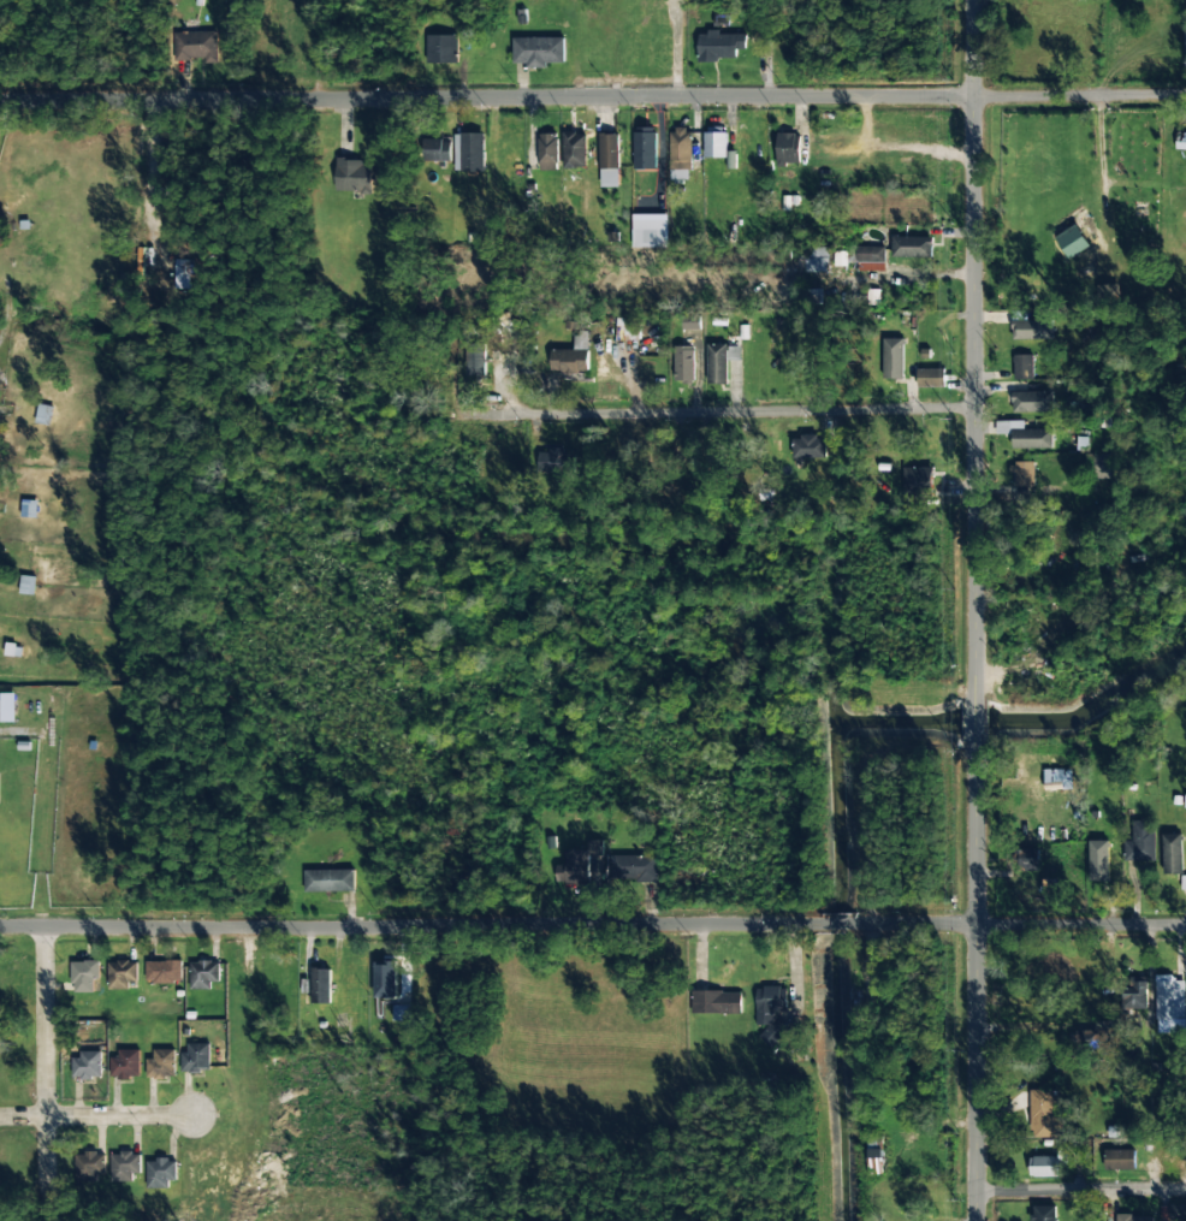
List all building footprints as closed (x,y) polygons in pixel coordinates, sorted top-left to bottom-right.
[(217,32),(171,33),(171,60),(218,59),(217,32)] [(745,33),(699,33),(698,62),(717,62),(718,58),(737,59),(737,50),(745,50),(745,33)] [(458,36),(427,35),(426,63),(457,64),(458,36)] [(565,63),(564,37),(513,38),(513,63),(527,62),(527,68),(547,68),(547,63),(565,63)] [(657,127),(635,127),(633,168),(656,169),(657,127)] [(705,157),(725,158),(726,128),(705,127),(705,157)] [(670,169),(691,170),(692,129),(671,129),(670,169)] [(587,133),(563,133),(563,168),(586,168),(587,133)] [(800,165),(800,134),(778,133),(777,164),(800,165)] [(484,134),(454,134),(455,172),(485,171),(484,134)] [(537,170),(557,171),(558,134),(539,134),(537,170)] [(618,134),(599,134),(600,187),(619,187),(618,134)] [(450,162),(451,137),(426,136),(425,161),(450,162)] [(373,162),(337,160),(335,192),(372,193),(373,162)] [(632,248),(668,248),(668,216),(632,215),(632,248)] [(1090,245),(1075,224),(1055,238),(1069,259),(1090,245)] [(932,257),(932,238),(892,237),(892,257),(932,257)] [(886,247),(848,246),(848,262),(885,263),(886,247)] [(800,272),(829,273),(830,248),(800,247),(800,272)] [(191,260),(174,260),(174,289),(190,289),(191,260)] [(1012,340),(1052,339),(1052,320),(1012,320),(1012,340)] [(904,339),(884,339),(884,379),(903,379),(904,339)] [(467,376),(486,375),(485,345),(466,345),(467,376)] [(741,346),(709,345),(707,384),(726,384),(727,361),(740,362),(741,346)] [(693,347),(672,347),(673,382),(694,381),(693,347)] [(588,372),(588,350),(551,350),(552,373),(588,372)] [(1033,379),(1032,355),(1012,356),(1013,380),(1033,379)] [(917,388),(945,388),(945,369),(917,369),(917,388)] [(1013,413),(1053,412),(1053,391),(1012,392),(1013,413)] [(36,424),(51,426),(53,406),(38,405),(36,424)] [(1053,447),(1052,429),(1012,430),(1012,448),(1053,447)] [(826,436),(796,436),(796,458),(826,458),(826,436)] [(539,450),(538,470),(573,472),(574,454),(564,454),(564,451),(539,450)] [(1111,454),(1086,455),(1087,479),(1112,478),(1111,454)] [(1034,462),(1016,462),(1016,487),(1034,487),(1034,462)] [(933,468),(904,467),(903,506),(931,507),(933,468)] [(34,595),(36,577),(22,576),(19,594),(34,595)] [(1072,790),(1072,769),(1044,770),(1044,791),(1072,790)] [(1123,841),(1123,860),(1153,861),(1155,822),(1132,821),(1131,841),(1123,841)] [(1162,874),(1183,874),(1181,834),(1160,834),(1162,874)] [(564,850),(564,865),(556,866),(556,884),(589,883),(588,856),(601,856),(601,840),(588,840),(588,849),(564,850)] [(1109,841),(1089,841),(1089,880),(1109,880),(1109,841)] [(1012,871),(1038,873),(1039,851),(1013,849),(1012,871)] [(657,879),(657,856),(620,855),(620,878),(657,879)] [(354,870),(303,870),(304,892),(354,891),(354,870)] [(99,961),(72,961),(72,993),(95,993),(95,980),(99,980),(99,961)] [(129,990),(129,981),(137,981),(137,961),(108,961),(107,989),(129,990)] [(146,962),(146,984),(182,983),(181,961),(146,962)] [(211,989),(211,982),(219,982),(219,961),(189,962),(190,990),(211,989)] [(402,968),(371,968),(370,988),(402,989),(402,968)] [(311,1003),(330,1004),(331,970),(311,969),(311,1003)] [(1185,981),(1174,981),(1174,975),(1155,975),(1156,1034),(1185,1033),(1185,981)] [(1146,985),(1124,984),(1123,1008),(1145,1009),(1146,985)] [(757,987),(756,1025),(763,1025),(763,1043),(781,1044),(782,1023),(777,1023),(777,1012),(787,1012),(788,987),(757,987)] [(742,992),(692,991),(691,1014),(741,1014),(742,992)] [(393,1021),(409,1020),(409,1006),(393,1006),(393,1021)] [(1109,1022),(1095,1022),(1095,1032),(1073,1031),(1072,1050),(1108,1051),(1109,1022)] [(210,1044),(188,1043),(188,1053),(181,1053),(181,1071),(210,1071),(210,1044)] [(175,1050),(154,1050),(154,1059),(147,1059),(147,1078),(175,1078),(175,1050)] [(140,1078),(139,1052),(111,1053),(111,1079),(140,1078)] [(72,1054),(72,1078),(101,1079),(101,1054),(72,1054)] [(1063,1113),(1057,1113),(1057,1090),(1031,1090),(1031,1138),(1063,1137),(1063,1113)] [(869,1162),(883,1161),(881,1134),(868,1134),(869,1162)] [(1134,1170),(1135,1151),(1105,1150),(1105,1170),(1134,1170)] [(105,1153),(76,1153),(76,1181),(105,1180),(105,1153)] [(111,1153),(111,1182),(139,1181),(139,1153),(111,1153)] [(1057,1177),(1057,1156),(1029,1157),(1030,1177),(1057,1177)] [(176,1187),(177,1160),(147,1159),(146,1186),(176,1187)] [(1169,1205),(1169,1220),(1185,1220),(1185,1205),(1169,1205)] [(1032,1206),(1032,1220),(1056,1220),(1056,1206),(1032,1206)]
